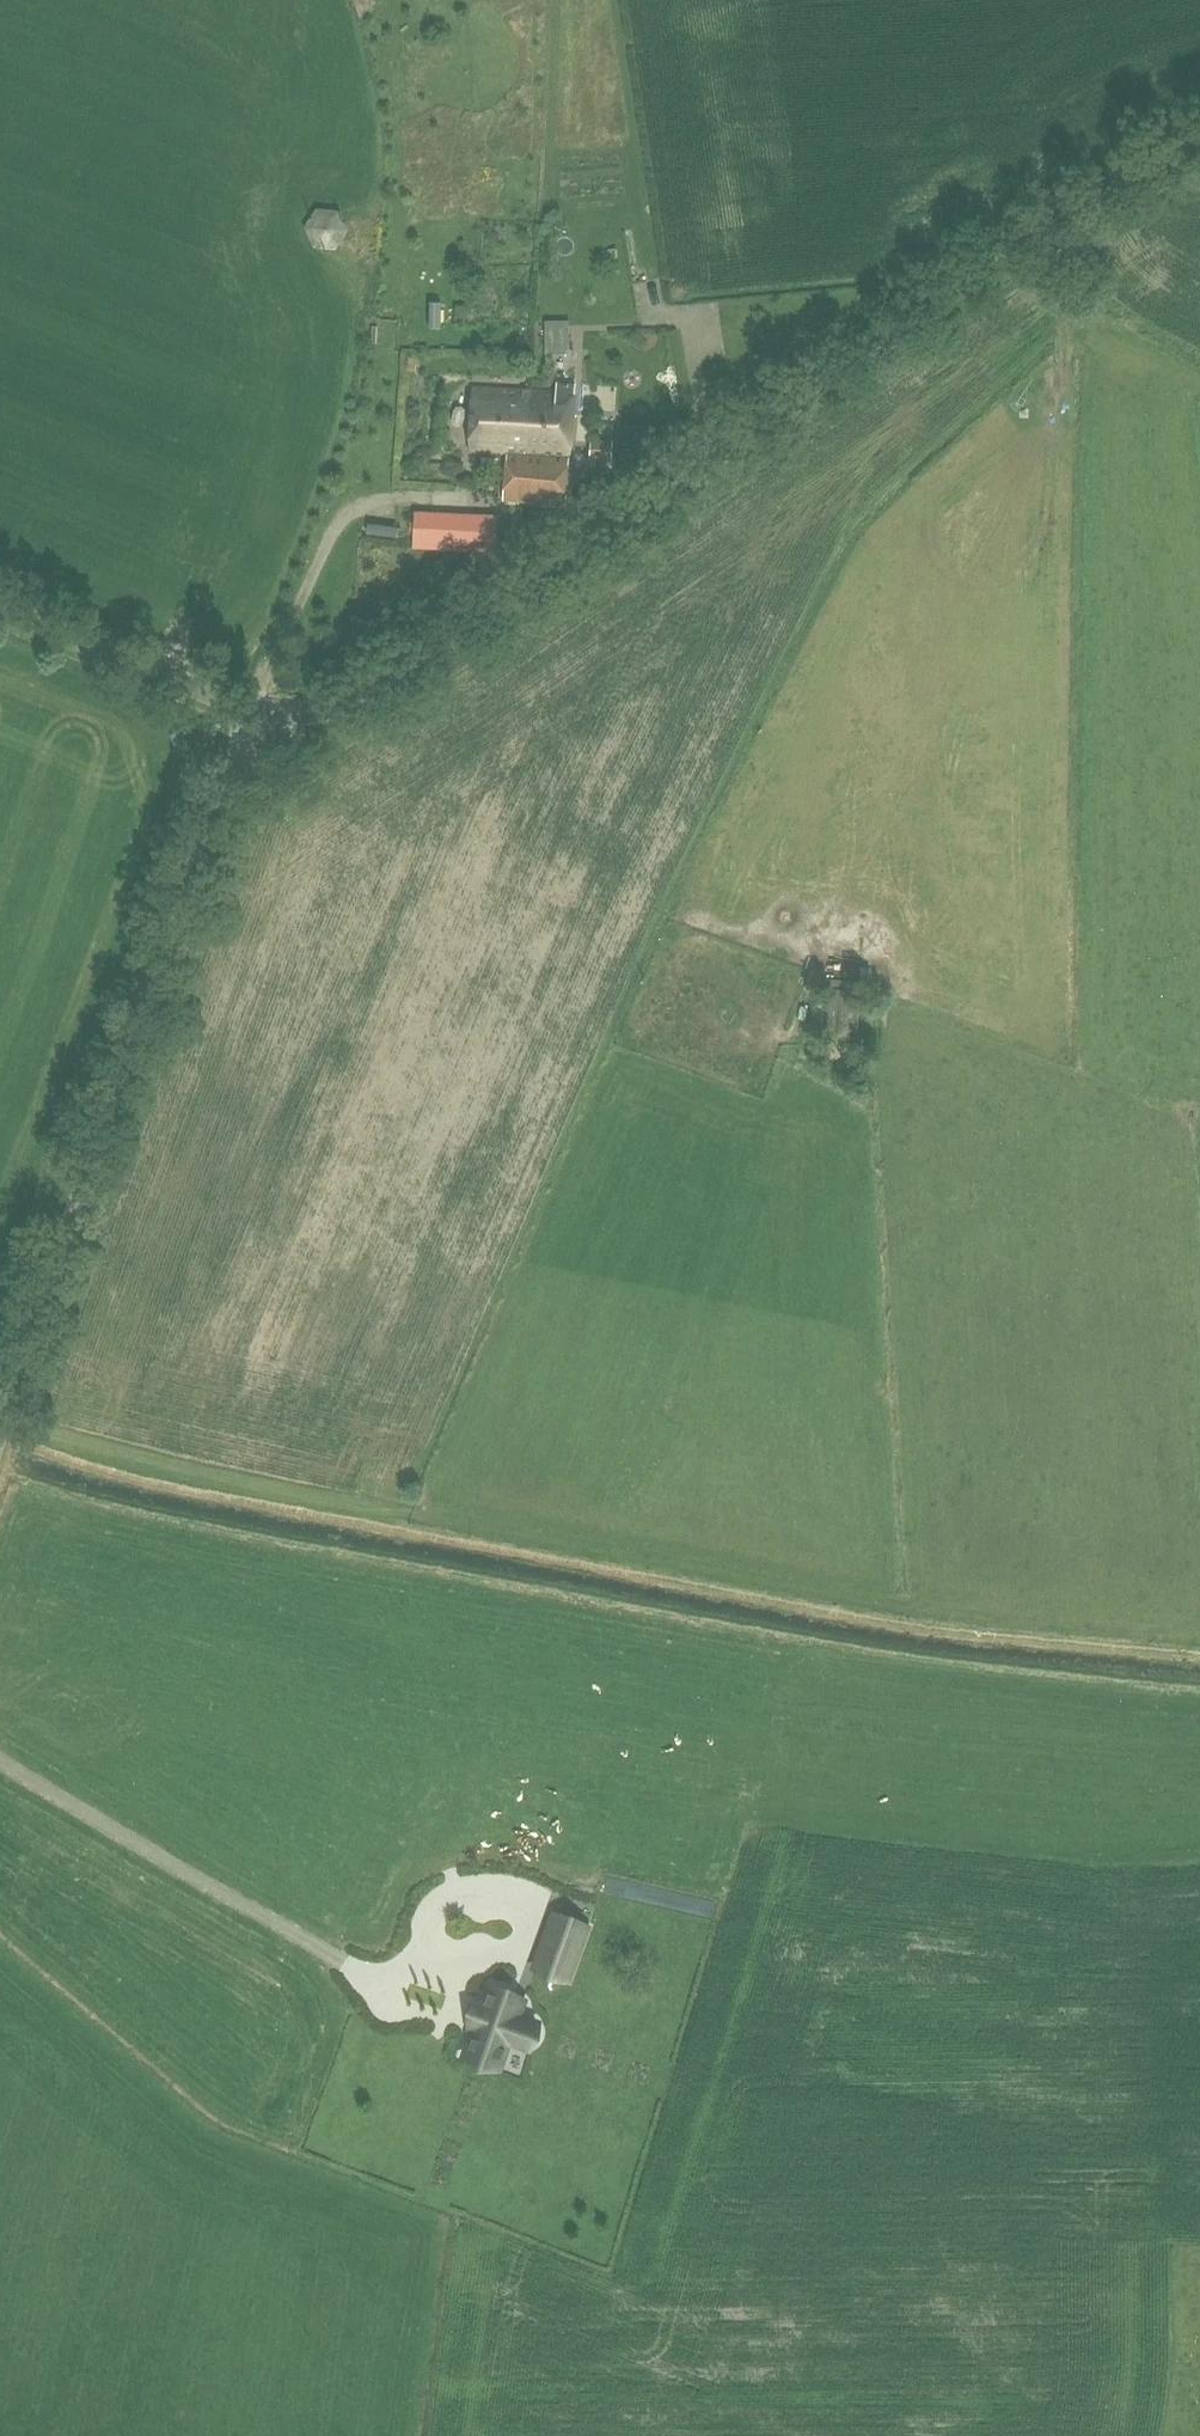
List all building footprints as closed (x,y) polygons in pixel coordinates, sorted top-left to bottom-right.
[(569,336),(544,337),(545,355),(570,355),(569,336)] [(555,392),(510,390),(507,451),(505,498),(568,503),(574,384),(555,383),(555,392)] [(507,451),(510,390),(472,388),(472,449),(507,451)] [(612,460),(612,449),(612,441),(591,439),(590,459),(612,460)] [(497,517),(469,515),(467,549),(496,550),(497,517)] [(569,1979),(588,1925),(554,1913),(535,1967),(569,1979)] [(518,2015),(524,1998),(490,1986),(483,2004),(478,2002),(470,2023),(476,2025),(469,2044),(465,2055),(499,2067),(503,2056),(510,2039),(529,2046),(537,2022),(518,2015)]
